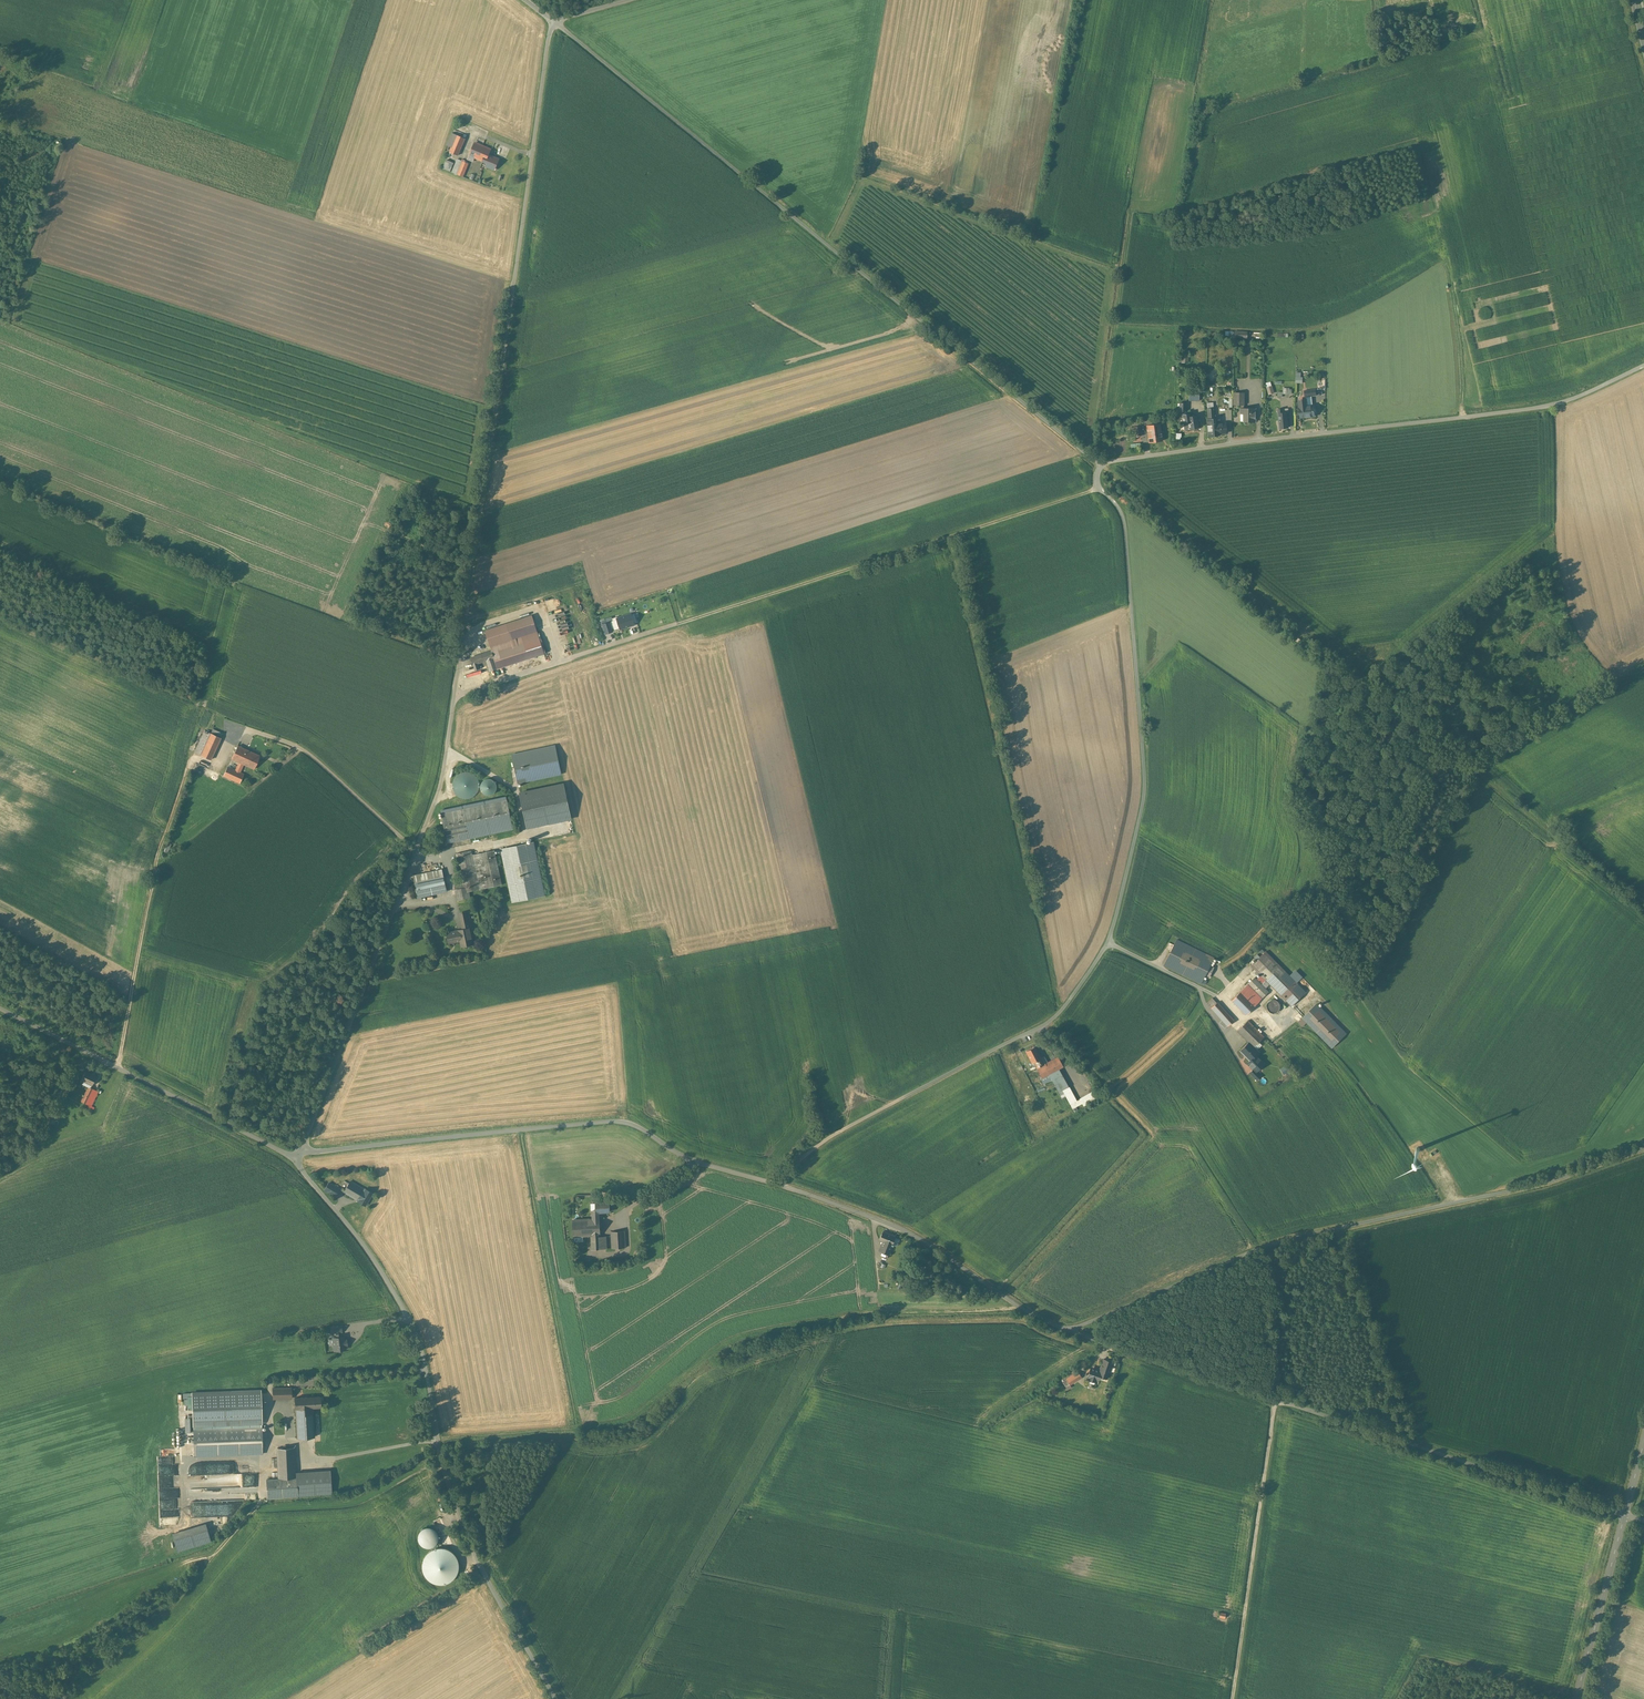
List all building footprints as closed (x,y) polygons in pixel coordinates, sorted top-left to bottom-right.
[(457,135),(452,133),(447,145),(451,147),(457,135)] [(465,138),(457,135),(451,147),(449,152),(458,155),(465,138)] [(482,146),(475,143),(475,142),(470,155),(483,161),(486,154),(488,155),(490,149),(482,146)] [(488,155),(486,154),(483,161),(487,163),(486,166),(494,169),(498,159),(488,155)] [(462,160),(457,159),(452,172),(462,176),(468,163),(463,161),(463,160),(462,159),(462,160)] [(453,163),(446,160),(443,168),(450,171),(453,163)] [(1247,339),(1247,330),(1234,330),(1234,339),(1247,339)] [(1271,381),(1266,382),(1269,394),(1274,393),(1271,381)] [(1284,388),(1284,391),(1278,391),(1278,397),(1283,397),(1283,393),(1292,393),(1292,388),(1284,388)] [(1244,393),(1234,393),(1234,405),(1241,405),(1241,408),(1244,408),(1244,393)] [(1311,396),(1305,397),(1306,399),(1299,400),(1301,418),(1315,416),(1314,406),(1312,406),(1311,396)] [(1214,408),(1207,409),(1208,419),(1207,419),(1208,425),(1207,425),(1208,436),(1216,435),(1216,434),(1226,433),(1225,423),(1215,424),(1214,408)] [(1244,408),(1241,408),(1241,414),(1244,414),(1244,422),(1255,422),(1255,408),(1244,408)] [(1287,413),(1278,413),(1280,428),(1289,427),(1287,413)] [(1186,414),(1182,414),(1185,430),(1199,427),(1197,416),(1190,417),(1190,414),(1186,414)] [(1147,425),(1149,443),(1162,441),(1160,424),(1152,425),(1147,425)] [(1140,426),(1132,428),(1133,437),(1141,436),(1140,426)] [(617,618),(620,628),(620,629),(634,624),(634,623),(631,615),(631,614),(617,618)] [(490,646),(537,631),(532,615),(485,630),(490,646)] [(617,618),(617,617),(612,618),(613,621),(610,622),(612,631),(620,628),(617,618)] [(612,631),(610,622),(602,624),(605,634),(613,631),(612,631)] [(537,631),(490,646),(492,651),(494,658),(486,660),(490,671),(545,653),(537,631)] [(486,660),(494,658),(492,651),(481,655),(483,661),(486,660)] [(478,663),(483,661),(481,655),(481,654),(471,658),(473,665),(474,664),(478,663)] [(475,670),(468,672),(472,684),(483,681),(479,669),(475,670)] [(211,733),(221,738),(223,733),(213,729),(211,733)] [(194,752),(211,760),(221,738),(211,733),(204,730),(194,752)] [(232,759),(239,762),(243,764),(254,769),(260,756),(238,746),(232,759)] [(555,746),(512,755),(518,783),(561,773),(555,746)] [(235,770),(228,767),(223,776),(240,783),(244,774),(240,772),(243,764),(239,762),(235,770)] [(471,798),(475,795),(477,793),(479,789),(480,786),(479,782),(478,778),(476,775),(473,773),(470,772),(466,771),(462,772),(459,773),(456,775),(454,779),(453,783),(453,787),(454,791),(456,794),(459,797),(463,798),(467,799),(471,798)] [(481,790),(482,792),(484,794),(487,795),(489,795),(491,795),(494,793),(496,791),(497,788),(497,785),(496,782),(493,780),(491,779),(488,779),(485,780),(482,782),(481,784),(480,787),(481,790)] [(571,817),(564,784),(520,793),(527,826),(571,817)] [(506,796),(441,810),(448,842),(513,829),(506,796)] [(571,817),(527,826),(527,829),(571,819),(571,817)] [(533,842),(501,849),(512,902),(544,896),(533,842)] [(471,850),(456,853),(463,887),(455,889),(458,903),(470,900),(468,891),(501,884),(494,850),(472,855),(471,850)] [(442,869),(413,875),(418,897),(447,891),(442,869)] [(463,929),(447,933),(449,942),(463,940),(464,945),(472,943),(469,928),(470,928),(467,912),(460,914),(463,929)] [(1213,958),(1176,940),(1164,965),(1169,967),(1178,972),(1179,972),(1201,983),(1205,975),(1209,977),(1214,968),(1209,966),(1213,958)] [(1297,983),(1266,951),(1252,965),(1257,971),(1255,973),(1257,975),(1259,973),(1261,975),(1266,980),(1270,984),(1276,989),(1276,990),(1292,1006),(1306,992),(1297,983)] [(1257,980),(1262,985),(1266,980),(1261,975),(1257,980)] [(1269,992),(1265,989),(1262,985),(1257,980),(1255,978),(1231,1000),(1246,1015),(1269,992)] [(1265,989),(1270,984),(1266,980),(1262,985),(1265,989)] [(1228,1026),(1234,1020),(1217,1002),(1217,1003),(1213,998),(1207,1003),(1211,1008),(1228,1026)] [(1275,1000),(1274,1000),(1272,1000),(1270,1000),(1269,1001),(1268,1003),(1267,1005),(1267,1006),(1267,1008),(1268,1010),(1269,1011),(1270,1012),(1272,1013),(1273,1013),(1275,1013),(1277,1012),(1278,1011),(1279,1010),(1280,1008),(1280,1007),(1280,1005),(1280,1003),(1278,1002),(1277,1001),(1275,1000)] [(1346,1034),(1317,1004),(1298,1022),(1302,1027),(1307,1022),(1332,1047),(1346,1034)] [(1264,1037),(1248,1020),(1247,1020),(1248,1021),(1237,1030),(1249,1042),(1253,1047),(1263,1037),(1264,1037)] [(1253,1047),(1249,1042),(1240,1050),(1250,1061),(1255,1055),(1259,1052),(1253,1047)] [(1041,1058),(1035,1047),(1027,1051),(1026,1051),(1032,1063),(1035,1061),(1038,1067),(1036,1068),(1042,1078),(1049,1074),(1062,1098),(1066,1096),(1072,1106),(1073,1108),(1082,1103),(1080,1099),(1076,1101),(1059,1069),(1064,1066),(1058,1057),(1042,1065),(1040,1059),(1041,1058)] [(1264,1064),(1255,1055),(1250,1061),(1247,1063),(1253,1069),(1256,1072),(1256,1071),(1264,1064)] [(1256,1072),(1253,1069),(1250,1073),(1257,1080),(1261,1076),(1256,1071),(1256,1072)] [(96,1076),(86,1071),(82,1080),(92,1085),(96,1076)] [(93,1089),(88,1087),(81,1101),(88,1105),(92,1097),(90,1096),(93,1089)] [(364,1189),(350,1181),(343,1192),(358,1200),(364,1189)] [(339,1189),(329,1183),(326,1187),(324,1190),(331,1194),(335,1196),(339,1189)] [(372,1193),(364,1189),(358,1200),(357,1200),(365,1205),(372,1193)] [(609,1201),(596,1201),(596,1210),(596,1212),(598,1212),(609,1211),(609,1201)] [(593,1219),(573,1220),(574,1236),(591,1234),(600,1234),(599,1218),(593,1219)] [(624,1230),(611,1231),(612,1248),(625,1247),(624,1230)] [(895,1236),(883,1231),(879,1240),(883,1242),(881,1247),(890,1251),(892,1245),(893,1245),(893,1244),(892,1244),(895,1236)] [(600,1234),(591,1234),(592,1249),(601,1248),(600,1236),(600,1234)] [(890,1251),(881,1247),(880,1250),(881,1251),(880,1255),(887,1258),(890,1251)] [(343,1336),(340,1336),(340,1332),(336,1332),(337,1337),(333,1337),(332,1337),(334,1345),(334,1346),(336,1346),(336,1349),(337,1350),(344,1349),(345,1349),(345,1348),(345,1345),(346,1345),(345,1340),(344,1340),(344,1336),(343,1336)] [(1113,1362),(1103,1359),(1099,1370),(1098,1375),(1107,1378),(1113,1362)] [(1099,1370),(1091,1367),(1088,1377),(1087,1378),(1096,1381),(1096,1380),(1097,1380),(1098,1375),(1099,1370)] [(1078,1372),(1064,1380),(1062,1382),(1066,1387),(1081,1377),(1078,1372)] [(291,1387),(272,1388),(273,1399),(291,1398),(291,1387)] [(260,1390),(192,1393),(193,1423),(261,1420),(260,1390)] [(320,1396),(295,1398),(295,1408),(312,1407),(320,1407),(320,1396)] [(312,1407),(295,1408),(297,1437),(314,1436),(312,1407)] [(262,1425),(244,1425),(244,1427),(193,1428),(194,1456),(262,1453),(262,1425)] [(294,1447),(277,1448),(278,1478),(295,1477),(294,1447)] [(330,1471),(296,1473),(296,1478),(298,1495),(331,1493),(330,1471)] [(258,1486),(258,1472),(237,1473),(238,1486),(258,1486)] [(298,1495),(296,1478),(267,1480),(268,1498),(298,1496),(298,1495)] [(159,1491),(160,1514),(172,1514),(172,1502),(168,1502),(168,1491),(159,1491)] [(205,1524),(173,1534),(178,1551),(210,1541),(205,1524)] [(419,1541),(421,1544),(423,1546),(427,1547),(430,1547),(433,1546),(436,1544),(438,1542),(439,1539),(439,1536),(438,1533),(436,1530),(433,1528),(430,1527),(427,1527),(424,1528),(421,1530),(419,1532),(418,1535),(418,1538),(419,1541)] [(423,1572),(425,1576),(428,1579),(432,1582),(436,1584),(440,1584),(445,1584),(449,1582),(453,1580),(456,1576),(458,1572),(459,1568),(459,1564),(458,1560),(456,1556),(453,1553),(450,1550),(447,1549),(443,1548),(438,1548),(434,1549),(430,1551),(427,1554),(424,1558),(423,1562),(422,1567),(423,1572)]
